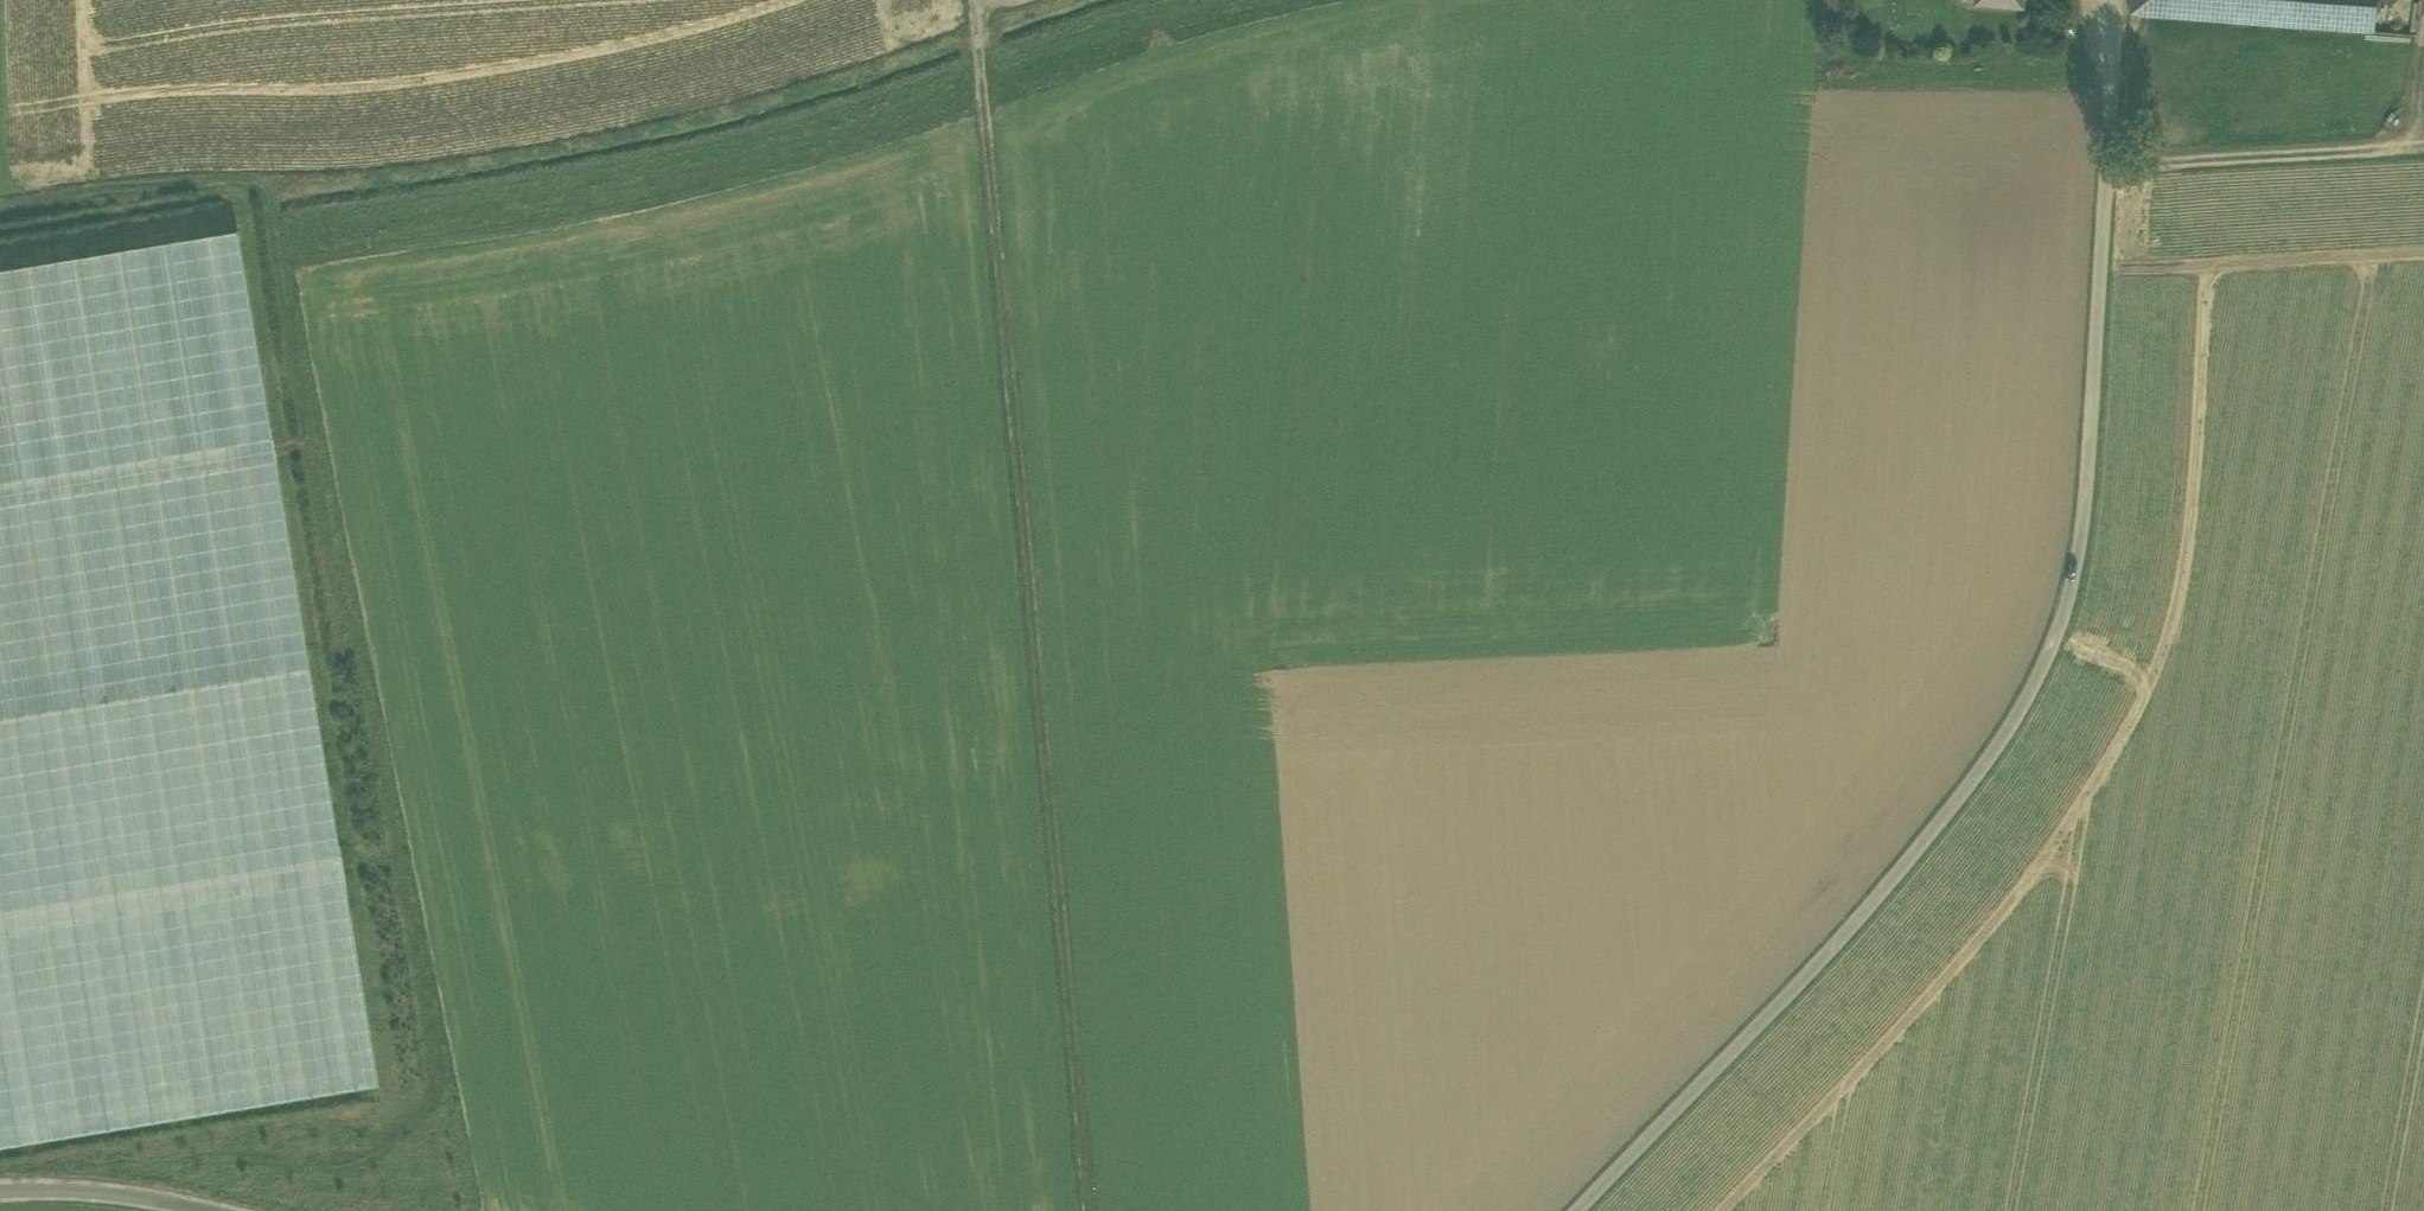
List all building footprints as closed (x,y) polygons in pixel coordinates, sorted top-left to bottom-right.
[(2019,8),(2020,0),(1977,0),(1976,5),(2019,8)] [(2375,0),(2131,0),(2130,15),(2232,22),(2373,33),(2375,0)] [(311,669),(239,233),(0,273),(0,721),(311,669)] [(380,1086),(311,669),(0,721),(0,1149),(380,1086)]
